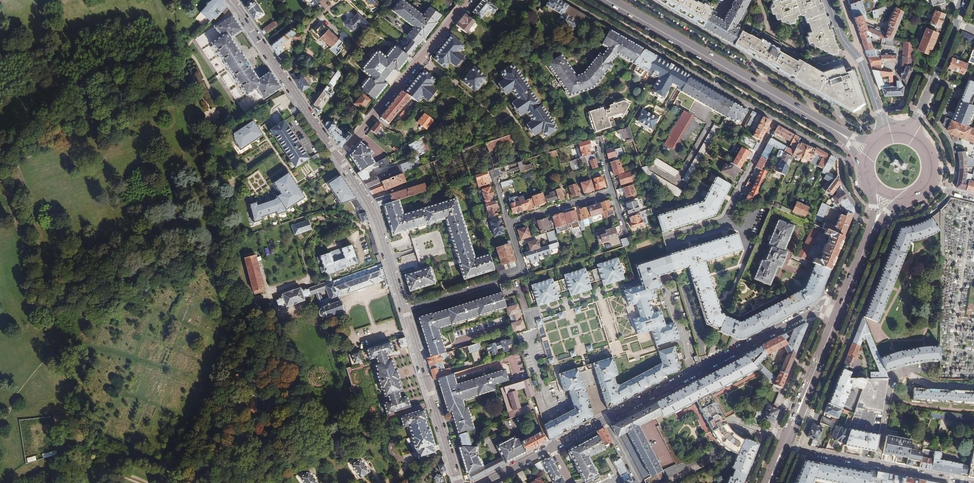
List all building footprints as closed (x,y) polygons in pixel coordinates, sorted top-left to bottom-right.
[(196,17),(205,26),(213,17),(215,19),(222,11),(227,7),(222,0),(212,0),(196,17)] [(423,0),(399,0),(392,9),(399,15),(392,24),(408,36),(411,39),(418,44),(423,37),(424,38),(437,21),(436,21),(441,14),(426,2),(423,0)] [(498,8),(488,0),(483,0),(473,11),(481,18),(489,9),(494,13),(498,8)] [(586,15),(560,0),(550,0),(547,5),(562,14),(558,21),(573,30),(578,21),(581,23),(586,15)] [(712,11),(711,10),(710,8),(712,4),(705,0),(704,0),(702,3),(699,1),(697,2),(694,0),(657,0),(703,27),(712,11)] [(742,30),(740,28),(740,27),(739,26),(738,27),(736,27),(741,17),(750,0),(736,0),(725,20),(720,18),(712,32),(734,44),(739,35),(742,30)] [(810,28),(825,23),(824,18),(818,2),(817,2),(816,0),(771,0),(773,4),(771,6),(769,7),(771,13),(773,13),(776,19),(779,18),(780,21),(786,19),(788,23),(795,21),(794,19),(797,18),(796,14),(795,13),(798,12),(798,13),(802,15),(804,15),(806,14),(809,21),(808,22),(810,28)] [(833,45),(837,44),(836,43),(835,43),(832,35),(833,35),(831,28),(830,29),(827,22),(829,22),(827,15),(825,15),(823,7),(824,7),(822,0),(820,1),(818,2),(824,18),(825,23),(826,26),(828,31),(829,32),(830,36),(831,40),(833,45)] [(850,4),(851,9),(854,17),(866,13),(872,11),(875,10),(874,7),(875,6),(874,1),(872,1),(872,0),(862,0),(850,4)] [(255,1),(245,7),(254,20),(264,14),(255,1)] [(545,8),(547,5),(546,5),(546,6),(541,6),(539,11),(545,14),(547,10),(545,8)] [(889,5),(872,11),(874,19),(879,18),(878,16),(883,14),(882,12),(890,9),(889,5)] [(866,13),(854,17),(857,25),(860,33),(867,30),(879,37),(881,38),(893,40),(902,15),(903,12),(896,7),(888,25),(890,26),(887,34),(880,31),(881,29),(877,27),(876,29),(875,29),(874,30),(866,27),(867,26),(867,25),(865,25),(863,19),(867,17),(866,13)] [(938,30),(944,32),(945,28),(940,26),(945,14),(935,10),(930,22),(937,26),(936,29),(938,30)] [(342,22),(352,15),(350,11),(340,18),(342,22)] [(368,29),(371,24),(357,13),(353,18),(355,18),(354,20),(352,19),(351,20),(348,20),(346,22),(346,26),(351,30),(355,29),(360,23),(365,27),(365,26),(368,29)] [(704,27),(712,32),(720,18),(712,13),(704,27)] [(245,112),(282,87),(271,71),(259,79),(248,64),(249,64),(242,53),(241,54),(231,38),(243,30),(232,14),(194,38),(245,112)] [(475,22),(465,14),(456,25),(466,33),(475,22)] [(273,22),(261,30),(264,35),(276,26),(273,22)] [(810,28),(811,31),(818,28),(826,26),(825,23),(810,28)] [(271,38),(273,41),(290,27),(287,24),(271,38)] [(827,53),(831,56),(837,53),(836,50),(838,49),(837,44),(833,45),(831,40),(830,36),(827,37),(825,33),(829,32),(828,31),(826,26),(818,28),(811,31),(807,32),(809,36),(806,37),(808,43),(810,42),(812,43),(813,46),(815,47),(817,47),(818,49),(820,50),(822,49),(822,51),(825,52),(826,51),(827,53)] [(937,33),(938,30),(936,29),(930,27),(929,29),(926,28),(917,49),(929,55),(938,33),(937,33)] [(292,28),(271,45),(283,63),(290,58),(287,54),(284,50),(280,45),(295,33),(295,32),(292,28)] [(331,47),(339,38),(328,29),(320,37),(331,47)] [(856,87),(849,68),(845,69),(843,70),(842,66),(822,72),(815,68),(813,67),(810,66),(813,61),(806,56),(803,61),(798,59),(798,60),(794,58),(795,57),(791,55),(790,56),(787,54),(787,52),(779,48),(781,44),(776,42),(776,43),(772,41),(773,40),(768,37),(767,38),(764,36),(765,35),(760,32),(758,36),(751,32),(750,34),(742,30),(739,35),(734,44),(757,58),(758,56),(761,58),(760,59),(789,76),(790,74),(793,76),(792,78),(820,94),(822,91),(827,95),(831,98),(831,97),(842,103),(853,110),(855,108),(856,108),(858,105),(862,104),(856,87)] [(867,30),(860,33),(863,44),(866,50),(876,50),(876,48),(873,48),(869,37),(871,36),(877,40),(879,37),(867,30)] [(631,61),(633,64),(634,63),(635,61),(639,57),(642,53),(639,50),(641,47),(614,31),(612,35),(606,32),(603,39),(608,42),(605,46),(608,48),(607,50),(603,56),(600,53),(583,73),(577,75),(561,53),(547,63),(570,96),(594,88),(613,64),(611,62),(616,56),(618,53),(631,61)] [(348,35),(344,32),(339,38),(331,47),(330,48),(336,54),(343,46),(341,44),(342,42),(342,41),(343,40),(344,40),(348,35)] [(960,38),(973,43),(973,40),(973,36),(963,32),(960,38)] [(280,45),(284,50),(295,41),(297,39),(300,40),(301,34),(295,33),(280,45)] [(434,58),(438,62),(462,59),(464,56),(459,51),(464,46),(452,35),(436,54),(437,55),(434,58)] [(903,42),(893,40),(881,38),(881,45),(902,48),(903,42)] [(409,55),(418,44),(411,39),(409,42),(408,41),(406,44),(407,45),(402,50),(409,55)] [(906,67),(913,67),(913,43),(904,42),(902,66),(903,66),(906,67)] [(402,50),(395,44),(385,56),(374,47),(358,66),(369,76),(360,87),(375,99),(388,83),(385,81),(395,69),(398,71),(410,56),(409,55),(402,50)] [(654,63),(658,56),(645,49),(642,53),(639,57),(643,58),(645,55),(651,58),(644,69),(646,70),(648,72),(651,67),(654,63)] [(643,58),(639,57),(635,61),(639,63),(637,65),(634,71),(641,74),(642,72),(646,70),(644,69),(651,58),(645,55),(643,58)] [(879,56),(868,56),(870,63),(872,70),(879,71),(880,71),(880,67),(882,67),(882,65),(880,65),(880,62),(895,61),(895,55),(884,55),(881,56),(879,56)] [(654,63),(664,68),(668,62),(658,56),(654,63)] [(952,57),(948,68),(963,74),(968,62),(964,61),(964,62),(952,57)] [(462,59),(438,62),(444,67),(447,63),(448,64),(450,62),(456,66),(462,59)] [(664,68),(654,63),(651,67),(661,73),(664,68)] [(505,78),(499,82),(506,94),(512,89),(518,98),(512,102),(520,114),(527,110),(533,119),(527,123),(534,134),(540,130),(542,133),(543,132),(546,136),(557,129),(554,124),(555,124),(541,104),(537,107),(535,104),(538,102),(530,90),(527,92),(525,90),(530,87),(516,67),(514,68),(512,64),(501,71),(504,75),(503,76),(505,78)] [(667,83),(669,84),(679,68),(675,66),(671,73),(667,71),(662,80),(662,79),(657,86),(662,89),(667,83)] [(473,67),(462,81),(474,91),(485,77),(473,67)] [(851,112),(865,104),(861,94),(852,67),(849,68),(856,87),(862,104),(858,105),(856,108),(855,108),(853,110),(842,103),(831,97),(831,98),(827,95),(822,91),(820,94),(851,112)] [(902,78),(906,85),(913,67),(906,67),(902,76),(901,76),(901,77),(902,78)] [(679,78),(684,71),(679,68),(669,84),(677,89),(682,80),(679,78)] [(881,88),(882,88),(890,88),(889,85),(884,85),(881,76),(879,71),(872,70),(876,80),(879,89),(881,88)] [(420,73),(416,78),(404,92),(412,98),(417,102),(421,96),(427,101),(436,90),(430,86),(432,83),(431,82),(434,79),(425,72),(424,72),(423,72),(421,74),(420,73)] [(301,74),(293,79),(302,91),(309,85),(306,80),(307,80),(304,76),(303,76),(301,74)] [(702,84),(689,77),(681,91),(705,105),(714,91),(704,86),(703,87),(701,86),(702,84)] [(885,95),(902,95),(903,87),(902,86),(901,83),(897,77),(895,79),(897,81),(897,87),(895,87),(894,87),(894,86),(894,85),(889,85),(890,88),(882,88),(885,95)] [(960,100),(973,105),(973,81),(969,79),(960,100)] [(333,83),(330,81),(321,93),(312,106),(318,114),(321,109),(318,106),(327,93),(331,96),(334,92),(330,89),(332,86),(332,85),(333,83)] [(310,102),(312,106),(321,93),(319,91),(316,95),(315,95),(310,102)] [(404,92),(402,91),(380,117),(388,124),(409,98),(411,99),(412,98),(404,92)] [(714,91),(705,105),(711,109),(720,95),(714,91)] [(363,93),(355,103),(362,108),(370,99),(363,93)] [(725,117),(734,103),(731,101),(731,103),(728,101),(729,100),(720,95),(711,109),(725,117)] [(960,100),(952,120),(962,124),(967,126),(973,109),(973,105),(960,100)] [(591,112),(598,133),(613,128),(610,119),(615,117),(622,115),(625,116),(631,104),(627,102),(625,101),(617,104),(616,103),(615,103),(614,105),(611,106),(612,108),(605,111),(604,108),(591,112)] [(408,106),(412,109),(413,110),(417,106),(415,104),(412,102),(408,106)] [(747,111),(734,103),(725,117),(722,122),(732,128),(733,126),(737,128),(747,111)] [(209,122),(219,118),(214,107),(204,112),(209,122)] [(686,107),(665,142),(674,147),(694,112),(686,107)] [(652,130),(658,119),(643,109),(636,121),(652,130)] [(404,110),(398,117),(405,122),(410,116),(404,110)] [(757,113),(753,111),(749,118),(754,120),(757,113)] [(424,113),(418,122),(426,129),(433,120),(424,113)] [(762,140),(771,122),(763,117),(753,136),(762,140)] [(952,120),(945,117),(942,124),(946,129),(947,130),(952,120)] [(749,118),(744,127),(749,130),(755,121),(754,120),(749,118)] [(328,119),(324,124),(340,148),(352,134),(348,130),(345,133),(337,126),(332,122),(328,119)] [(967,126),(962,124),(952,120),(947,130),(948,132),(949,133),(973,143),(973,129),(967,126)] [(253,121),(234,133),(235,140),(241,149),(263,135),(253,121)] [(290,132),(291,131),(284,121),(270,130),(295,167),(309,158),(304,150),(302,152),(301,149),(303,148),(293,134),(292,135),(290,132)] [(377,121),(371,130),(376,134),(383,126),(377,121)] [(705,153),(707,149),(716,133),(720,127),(714,124),(683,180),(688,183),(705,153)] [(801,139),(778,126),(775,132),(792,142),(789,148),(771,138),(768,144),(772,146),(784,153),(793,157),(794,155),(799,143),(801,139)] [(633,141),(632,136),(629,127),(617,130),(618,134),(626,131),(628,138),(626,138),(627,143),(633,141)] [(371,130),(366,136),(388,154),(395,151),(392,148),(376,134),(371,130)] [(441,186),(467,178),(476,175),(487,171),(490,170),(493,169),(499,168),(502,166),(521,161),(522,160),(512,131),(470,147),(433,162),(438,179),(441,186)] [(746,150),(754,155),(760,144),(744,135),(739,142),(747,147),(746,150)] [(423,136),(409,144),(415,159),(418,158),(421,166),(423,165),(424,165),(420,155),(430,150),(423,136)] [(591,147),(589,139),(583,141),(579,142),(582,152),(587,150),(586,148),(591,147)] [(350,155),(361,171),(369,166),(375,163),(371,156),(374,153),(360,142),(350,155)] [(807,147),(799,143),(794,155),(802,158),(807,147)] [(771,148),(767,145),(761,157),(767,160),(766,162),(768,163),(768,164),(771,159),(768,158),(773,149),(771,148)] [(613,147),(606,149),(609,158),(616,156),(613,147)] [(816,150),(807,147),(802,158),(811,162),(814,153),(816,150)] [(960,168),(973,168),(973,159),(966,156),(966,151),(964,151),(964,147),(956,148),(958,151),(959,156),(959,165),(960,168)] [(747,157),(752,159),(754,155),(746,150),(742,148),(733,164),(740,168),(747,157)] [(831,156),(817,148),(816,150),(814,153),(823,158),(818,167),(824,169),(831,156)] [(793,157),(784,153),(776,171),(782,174),(785,176),(793,157)] [(587,161),(586,156),(573,160),(574,162),(576,169),(579,168),(578,163),(585,161),(587,166),(588,165),(587,161)] [(836,159),(831,156),(824,169),(823,170),(828,173),(836,159)] [(361,171),(357,173),(367,187),(390,178),(393,177),(406,172),(415,168),(421,166),(418,158),(415,159),(401,165),(387,170),(388,170),(370,178),(368,174),(370,174),(369,172),(373,171),(372,168),(380,164),(382,168),(389,164),(385,157),(375,163),(369,166),(361,171)] [(657,157),(653,163),(676,176),(679,170),(657,157)] [(744,190),(741,196),(755,202),(760,190),(768,172),(765,170),(762,169),(766,162),(767,160),(761,157),(755,168),(761,171),(751,193),(747,192),(744,190)] [(893,157),(890,165),(906,171),(909,164),(893,157)] [(612,176),(625,172),(623,168),(624,168),(621,159),(612,162),(611,162),(614,171),(610,172),(612,176)] [(521,161),(502,166),(504,173),(508,171),(509,173),(510,172),(511,175),(514,174),(513,171),(519,169),(520,171),(524,170),(527,171),(527,170),(533,168),(533,165),(532,165),(531,163),(525,165),(525,164),(523,165),(521,161)] [(734,179),(740,168),(733,164),(731,163),(730,166),(726,164),(722,171),(734,179)] [(426,174),(423,165),(421,166),(415,168),(418,177),(426,174)] [(651,167),(641,167),(642,167),(645,178),(679,198),(683,191),(649,171),(651,167)] [(973,192),(973,168),(960,168),(959,170),(959,178),(958,181),(956,188),(973,192)] [(828,173),(823,170),(822,172),(826,175),(824,179),(828,181),(830,179),(833,182),(837,177),(828,173)] [(487,171),(476,175),(479,186),(489,183),(487,177),(488,176),(487,171)] [(251,189),(260,184),(257,180),(261,178),(258,172),(245,180),(251,189)] [(390,178),(367,187),(372,194),(384,190),(385,191),(405,182),(404,177),(407,176),(406,172),(393,177),(394,180),(391,181),(390,178)] [(620,180),(613,182),(615,186),(632,181),(629,172),(618,176),(620,180)] [(288,173),(273,182),(280,193),(276,196),(277,197),(286,210),(304,197),(288,173)] [(714,214),(730,183),(715,174),(702,200),(655,213),(660,231),(714,214)] [(832,196),(841,184),(840,181),(839,174),(837,177),(833,182),(826,192),(825,194),(830,198),(831,196),(832,196)] [(341,175),(328,183),(340,203),(357,198),(341,175)] [(594,179),(597,189),(602,188),(601,186),(605,185),(603,177),(599,178),(599,177),(594,179)] [(751,177),(744,190),(747,192),(754,179),(751,177)] [(426,185),(428,190),(441,186),(438,179),(426,183),(426,185)] [(512,179),(501,183),(502,187),(514,183),(512,179)] [(826,192),(833,182),(830,179),(828,181),(823,189),(826,192)] [(581,183),(584,193),(587,192),(587,193),(591,192),(591,191),(594,190),(591,180),(581,183)] [(380,205),(383,204),(400,199),(428,190),(426,185),(425,186),(424,183),(375,199),(380,205)] [(569,186),(572,197),(580,194),(576,184),(569,186)] [(636,194),(633,185),(616,190),(617,195),(625,193),(626,197),(636,194)] [(835,206),(847,199),(845,196),(843,190),(841,186),(836,192),(838,194),(832,198),(835,202),(833,203),(835,206)] [(558,199),(559,201),(564,199),(561,188),(555,190),(558,199)] [(558,199),(555,190),(555,189),(552,190),(553,193),(545,195),(547,202),(558,199)] [(486,203),(490,202),(489,199),(491,199),(490,196),(493,195),(492,190),(483,192),(486,203)] [(545,203),(542,194),(533,197),(535,206),(541,204),(541,205),(544,204),(544,203),(545,203)] [(256,202),(249,204),(253,222),(263,219),(262,217),(275,212),(276,214),(286,211),(277,197),(273,200),(257,205),(256,202)] [(400,199),(383,204),(393,235),(411,229),(413,238),(411,238),(419,262),(421,261),(423,269),(405,275),(410,290),(435,282),(430,268),(457,259),(464,279),(495,270),(493,266),(489,253),(475,258),(457,197),(404,214),(400,199)] [(366,212),(357,198),(351,200),(355,207),(357,207),(361,214),(359,214),(362,223),(369,221),(366,212)] [(522,202),(524,210),(528,208),(529,210),(534,208),(531,199),(522,202)] [(822,228),(843,237),(853,211),(853,208),(852,206),(849,201),(847,199),(835,206),(832,208),(835,209),(841,205),(847,213),(846,217),(841,215),(836,227),(834,227),(823,222),(822,225),(824,226),(822,228)] [(613,211),(616,210),(612,200),(609,201),(608,200),(601,203),(605,217),(610,216),(610,215),(614,214),(613,211)] [(486,204),(490,217),(498,215),(495,207),(497,206),(496,205),(497,205),(498,204),(497,202),(496,202),(495,202),(495,201),(486,204)] [(518,212),(522,211),(519,201),(510,204),(513,212),(517,211),(518,212)] [(627,209),(628,213),(639,210),(636,201),(626,204),(628,208),(627,209)] [(797,203),(793,212),(798,215),(798,214),(805,217),(808,210),(802,207),(802,205),(797,203)] [(828,206),(822,203),(815,220),(821,222),(828,206)] [(589,207),(591,215),(599,213),(599,211),(600,211),(599,208),(598,208),(597,204),(589,207)] [(591,217),(587,207),(580,209),(581,214),(580,215),(581,220),(591,217)] [(640,214),(631,217),(630,217),(632,223),(631,223),(632,228),(643,225),(641,218),(646,217),(645,213),(650,212),(650,209),(639,212),(640,214)] [(941,229),(941,210),(940,211),(939,212),(932,217),(924,222),(921,223),(915,225),(912,226),(906,227),(901,227),(892,248),(892,247),(882,270),(883,271),(864,316),(877,322),(911,241),(917,240),(926,237),(931,235),(932,234),(938,231),(941,229)] [(565,214),(568,223),(578,220),(575,211),(565,214)] [(568,229),(563,213),(552,217),(555,227),(561,226),(562,231),(568,229)] [(488,220),(492,236),(503,234),(499,217),(488,220)] [(592,223),(591,217),(581,220),(579,220),(580,224),(584,223),(584,225),(592,223)] [(538,221),(541,233),(546,231),(545,230),(553,228),(552,224),(549,225),(547,218),(538,221)] [(752,278),(769,285),(777,265),(780,266),(786,251),(783,249),(793,224),(777,218),(766,244),(769,245),(763,260),(760,258),(752,278)] [(308,220),(291,226),(295,235),(296,234),(297,239),(306,236),(304,231),(311,229),(308,220)] [(809,236),(798,257),(813,264),(829,270),(836,253),(843,237),(822,228),(815,225),(809,236)] [(518,231),(521,239),(530,237),(527,226),(523,227),(523,228),(520,229),(518,231)] [(617,235),(614,227),(608,229),(596,233),(599,243),(608,240),(608,238),(617,235)] [(554,230),(547,233),(550,244),(558,242),(554,230)] [(736,231),(668,253),(673,270),(686,265),(705,324),(717,329),(724,314),(719,311),(704,260),(742,248),(736,231)] [(529,244),(531,250),(540,248),(538,241),(529,244)] [(550,250),(560,247),(558,242),(550,244),(540,248),(531,250),(525,252),(526,256),(527,260),(530,259),(533,267),(540,265),(538,257),(551,253),(550,250)] [(493,266),(495,270),(495,273),(505,270),(504,264),(515,261),(509,244),(508,245),(508,244),(507,243),(505,243),(504,245),(504,246),(497,248),(501,263),(493,266)] [(319,255),(319,256),(316,257),(318,261),(321,260),(323,267),(320,268),(321,272),(324,271),(324,272),(325,271),(327,271),(334,268),(335,270),(357,263),(351,244),(336,249),(319,255)] [(264,290),(263,288),(264,288),(255,255),(254,252),(244,254),(245,258),(253,290),(254,290),(254,294),(264,291),(264,290)] [(673,270),(668,253),(636,263),(642,285),(623,291),(627,306),(635,303),(639,316),(632,318),(637,335),(651,330),(655,345),(679,338),(674,322),(665,324),(660,309),(652,311),(652,308),(654,308),(654,306),(653,303),(653,302),(650,303),(648,299),(656,297),(654,290),(662,288),(660,280),(657,281),(656,277),(658,274),(673,270)] [(531,286),(533,291),(534,294),(532,294),(533,299),(535,298),(536,301),(538,306),(558,300),(557,294),(569,290),(571,296),(591,289),(589,284),(602,280),(603,286),(624,279),(622,273),(621,271),(623,270),(622,266),(620,266),(619,264),(617,258),(597,265),(598,268),(585,272),(584,269),(564,275),(565,278),(553,282),(552,279),(531,286)] [(332,282),(327,271),(325,271),(329,281),(331,285),(383,267),(382,264),(332,282)] [(787,296),(795,311),(814,301),(816,299),(818,298),(818,296),(829,270),(813,264),(804,286),(787,296)] [(357,290),(365,288),(365,287),(373,284),(373,283),(382,280),(384,287),(389,286),(383,267),(331,285),(329,281),(308,288),(308,287),(302,289),(301,288),(300,289),(299,287),(295,288),(277,295),(278,297),(275,299),(277,306),(285,303),(286,306),(293,303),(293,304),(298,302),(297,302),(304,299),(303,296),(311,294),(311,293),(316,291),(319,302),(318,303),(320,307),(319,308),(320,308),(319,309),(318,311),(317,311),(317,312),(319,312),(319,313),(319,315),(319,316),(320,315),(321,316),(322,316),(322,317),(323,317),(323,316),(325,316),(325,317),(326,316),(326,317),(327,317),(327,316),(330,315),(330,316),(331,316),(331,315),(334,314),(335,314),(335,313),(338,312),(338,313),(339,313),(339,312),(342,311),(343,312),(343,311),(344,310),(340,300),(332,303),(331,300),(339,297),(338,296),(348,292),(348,293),(357,290)] [(189,280),(187,286),(194,288),(196,282),(189,280)] [(507,309),(502,292),(489,297),(490,301),(487,302),(485,298),(460,305),(461,310),(458,311),(457,306),(434,314),(433,313),(418,318),(420,325),(424,324),(425,327),(421,328),(427,345),(432,343),(433,347),(443,344),(438,329),(446,326),(451,344),(443,346),(445,353),(447,352),(468,346),(481,342),(515,331),(514,331),(507,309)] [(742,339),(745,338),(749,336),(795,311),(787,296),(739,321),(724,314),(717,329),(717,332),(736,338),(737,338),(742,339)] [(516,306),(507,309),(514,331),(524,328),(516,306)] [(864,317),(863,316),(852,344),(859,347),(863,338),(867,340),(870,349),(874,360),(875,360),(880,372),(870,373),(870,379),(889,379),(886,372),(881,358),(864,317)] [(787,344),(793,350),(796,353),(808,325),(806,323),(794,329),(787,344)] [(791,330),(780,336),(784,341),(788,338),(791,330)] [(780,336),(761,346),(766,355),(784,346),(787,344),(784,341),(780,336)] [(402,348),(408,346),(405,337),(399,339),(402,348)] [(495,342),(486,345),(488,351),(492,350),(493,355),(499,353),(497,349),(503,347),(504,352),(509,350),(508,346),(513,344),(511,338),(506,340),(506,339),(502,340),(502,341),(495,343),(495,342)] [(392,345),(391,340),(386,342),(367,348),(371,358),(377,356),(388,353),(394,351),(393,347),(390,348),(390,345),(392,345)] [(483,346),(481,342),(468,346),(470,353),(480,350),(479,348),(483,346)] [(935,360),(940,360),(941,343),(938,344),(938,346),(931,346),(918,348),(913,348),(902,351),(896,352),(888,355),(881,358),(886,372),(892,369),(897,367),(904,365),(910,364),(916,362),(919,362),(922,362),(927,361),(933,361),(935,360)] [(428,348),(430,357),(445,353),(443,346),(443,344),(433,347),(428,348)] [(787,344),(784,346),(789,355),(787,356),(781,370),(788,373),(796,353),(793,350),(787,344)] [(859,347),(852,344),(849,351),(856,354),(859,347)] [(662,363),(666,376),(682,371),(679,361),(677,362),(676,359),(675,356),(677,355),(674,346),(658,351),(662,363)] [(761,346),(743,355),(744,357),(755,367),(760,363),(767,356),(766,355),(761,346)] [(360,350),(350,354),(354,366),(364,363),(360,350)] [(849,351),(842,370),(850,373),(855,373),(857,372),(862,360),(861,359),(857,358),(858,355),(856,354),(849,351)] [(430,357),(427,358),(432,374),(438,372),(435,363),(449,359),(447,352),(445,353),(430,357)] [(388,353),(377,356),(379,362),(390,359),(388,353)] [(666,376),(662,363),(620,385),(619,387),(616,386),(616,384),(614,378),(613,378),(613,377),(614,376),(619,375),(613,357),(593,363),(594,368),(600,386),(604,398),(608,410),(620,403),(639,393),(639,392),(640,391),(643,390),(643,391),(657,384),(656,383),(657,382),(660,381),(660,382),(667,379),(666,376)] [(735,469),(747,474),(759,444),(744,439),(744,440),(736,435),(734,433),(730,429),(727,424),(724,419),(736,413),(738,410),(745,406),(770,381),(755,367),(744,357),(700,380),(699,379),(686,386),(687,387),(656,403),(667,423),(668,424),(671,423),(673,426),(680,423),(678,419),(691,413),(703,436),(712,431),(716,437),(719,440),(722,443),(725,446),(728,449),(731,451),(734,452),(738,454),(732,468),(735,469)] [(390,359),(379,362),(375,363),(378,369),(377,370),(383,389),(383,388),(386,395),(389,395),(391,401),(384,403),(388,414),(411,406),(409,401),(407,401),(406,399),(409,399),(407,395),(401,397),(399,391),(402,390),(399,380),(400,379),(399,374),(397,375),(396,373),(398,372),(397,367),(396,368),(393,358),(390,359)] [(432,374),(434,379),(437,378),(451,374),(450,369),(448,368),(438,372),(432,374)] [(587,421),(594,417),(588,398),(585,389),(585,387),(580,373),(579,368),(559,374),(564,392),(569,390),(570,390),(571,392),(569,392),(575,409),(549,423),(551,429),(551,430),(555,437),(560,435),(568,431),(579,425),(587,421)] [(439,385),(442,393),(455,389),(459,401),(485,393),(489,392),(488,391),(495,389),(493,384),(508,380),(504,369),(475,378),(476,381),(472,382),(472,379),(457,384),(455,380),(439,385)] [(840,376),(839,376),(835,385),(836,385),(829,404),(842,409),(843,405),(849,407),(855,392),(849,390),(851,385),(863,390),(867,379),(848,379),(850,373),(842,370),(840,376)] [(437,378),(439,385),(455,380),(453,373),(451,374),(437,378)] [(530,379),(500,388),(509,418),(539,409),(537,403),(535,404),(533,396),(535,396),(533,388),(530,381),(530,379)] [(883,412),(889,379),(870,379),(867,379),(863,390),(856,408),(883,412)] [(914,401),(973,404),(973,391),(914,387),(914,401)] [(442,393),(446,405),(459,401),(455,389),(442,393)] [(453,419),(458,434),(467,431),(475,429),(471,417),(468,406),(465,407),(463,400),(489,392),(485,393),(459,401),(446,405),(448,412),(451,411),(453,417),(458,415),(458,418),(453,419)] [(677,465),(684,462),(673,442),(665,426),(667,423),(656,403),(646,408),(645,406),(642,408),(643,409),(636,413),(641,424),(656,417),(660,426),(657,427),(677,465)] [(838,419),(842,409),(829,404),(828,403),(824,413),(838,419)] [(779,410),(774,408),(769,406),(766,413),(761,412),(763,409),(760,408),(751,422),(756,424),(760,416),(764,418),(763,419),(774,423),(779,410)] [(425,420),(427,419),(424,408),(401,416),(404,426),(425,420)] [(930,417),(941,419),(942,412),(931,410),(930,417)] [(942,412),(941,419),(973,422),(973,415),(942,412)] [(636,413),(632,415),(638,426),(641,424),(636,413)] [(621,435),(645,480),(660,473),(663,472),(658,464),(660,463),(658,460),(657,461),(649,446),(651,445),(649,442),(648,443),(640,429),(639,430),(638,426),(632,415),(612,426),(617,437),(621,435)] [(836,422),(822,417),(820,422),(834,428),(836,422)] [(404,426),(399,428),(402,438),(401,438),(406,453),(416,450),(433,445),(435,444),(429,426),(428,427),(425,420),(404,426)] [(552,439),(555,437),(551,430),(551,429),(549,423),(547,424),(544,425),(549,441),(552,439)] [(810,447),(816,448),(818,441),(819,441),(824,428),(819,426),(813,424),(808,436),(813,439),(810,447)] [(835,440),(844,444),(848,430),(840,427),(835,440)] [(605,428),(597,432),(605,445),(612,441),(605,428)] [(844,444),(843,445),(861,448),(862,443),(865,444),(868,431),(849,428),(848,430),(844,444)] [(467,431),(458,434),(461,443),(470,441),(467,431)] [(523,454),(546,442),(542,431),(521,442),(519,438),(516,439),(515,438),(514,438),(514,437),(499,445),(505,456),(508,462),(523,454)] [(862,443),(861,448),(869,449),(870,441),(872,441),(874,432),(868,431),(865,444),(862,443)] [(869,449),(876,451),(879,434),(874,432),(872,441),(870,441),(869,449)] [(568,451),(584,482),(599,475),(588,456),(604,448),(601,442),(598,435),(568,451)] [(896,463),(907,465),(908,457),(912,440),(886,436),(883,453),(898,455),(896,463)] [(433,445),(416,450),(417,455),(418,458),(435,453),(434,449),(433,445)] [(467,474),(471,481),(486,473),(501,466),(502,465),(499,459),(486,465),(481,459),(478,454),(477,450),(477,445),(462,445),(458,446),(460,453),(462,453),(463,455),(465,454),(467,457),(464,458),(465,463),(464,464),(467,474)] [(668,476),(720,453),(717,447),(684,462),(684,463),(666,471),(668,476)] [(919,467),(931,469),(935,452),(923,449),(919,467)] [(931,469),(960,475),(961,472),(968,474),(970,466),(962,464),(940,460),(941,452),(935,451),(935,452),(931,469)] [(502,465),(508,462),(505,456),(499,459),(502,465)] [(534,465),(538,472),(544,469),(546,473),(547,473),(548,473),(549,473),(554,482),(555,482),(565,482),(550,456),(534,465)] [(621,458),(614,462),(618,469),(624,465),(621,458)] [(804,460),(795,482),(811,482),(813,478),(840,482),(863,482),(865,472),(804,460)] [(363,461),(353,468),(361,482),(371,475),(363,461)] [(445,472),(446,470),(444,462),(438,464),(440,472),(442,473),(445,472)] [(747,474),(735,469),(732,478),(730,477),(727,482),(743,482),(747,474)] [(300,476),(304,482),(318,482),(310,470),(300,476)] [(871,470),(870,473),(868,482),(880,482),(882,473),(871,470)] [(523,471),(517,474),(521,482),(527,480),(523,471)] [(645,480),(645,482),(657,482),(658,479),(657,477),(662,475),(660,473),(645,480)] [(882,473),(880,482),(894,482),(895,482),(893,481),(894,475),(882,473)] [(434,480),(439,482),(440,482),(441,482),(442,482),(443,482),(443,481),(443,480),(443,479),(442,478),(443,477),(439,474),(438,475),(437,474),(434,479),(435,479),(434,480)] [(894,475),(893,481),(895,482),(894,482),(901,482),(902,476),(894,475)]
